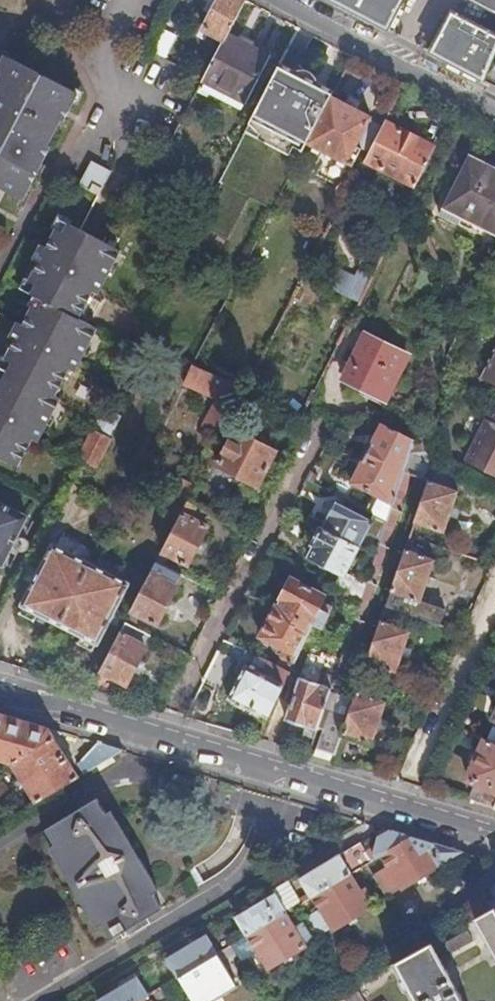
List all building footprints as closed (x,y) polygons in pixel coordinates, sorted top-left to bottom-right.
[(228,34),(245,0),(219,0),(204,30),(225,40),(228,34)] [(389,29),(404,0),(334,0),(389,29)] [(494,53),(494,33),(454,11),(451,12),(431,51),(484,79),(494,53)] [(176,37),(162,30),(150,53),(164,60),(176,37)] [(204,79),(203,81),(246,103),(271,55),(228,34),(225,40),(204,79)] [(82,92),(9,55),(0,71),(0,185),(27,199),(55,145),(52,144),(65,118),(68,120),(82,92)] [(308,90),(313,81),(281,64),(254,117),(266,122),(263,129),(290,143),(292,143),(294,142),(296,138),(308,144),(332,97),(333,98),(336,92),(326,88),(322,97),(308,90)] [(362,149),(368,152),(381,127),(370,121),(371,118),(333,98),(332,97),(308,144),(328,154),(323,164),(344,175),(352,168),(362,149)] [(436,147),(384,121),(381,127),(368,152),(364,161),(416,187),(436,147)] [(463,226),(489,174),(467,163),(470,157),(469,157),(440,214),(463,226)] [(112,173),(92,164),(79,187),(100,198),(112,173)] [(465,227),(468,220),(474,223),(494,234),(494,177),(489,174),(463,226),(465,227)] [(117,250),(62,222),(53,242),(69,250),(65,259),(48,250),(42,247),(35,262),(40,265),(31,284),(39,288),(34,297),(39,300),(29,319),(46,327),(42,336),(25,327),(20,325),(12,340),(18,342),(9,361),(16,364),(12,373),(4,369),(0,377),(0,392),(10,397),(6,405),(0,402),(0,458),(22,469),(36,441),(58,398),(72,370),(94,327),(80,321),(94,293),(117,250)] [(197,229),(171,228),(169,232),(190,243),(197,229)] [(323,285),(347,297),(356,279),(333,268),(323,285)] [(386,399),(404,357),(361,338),(340,383),(357,391),(359,387),(386,399)] [(494,359),(491,357),(482,377),(494,383),(494,357),(494,359)] [(247,389),(194,365),(184,385),(216,399),(203,426),(222,437),(247,389)] [(492,405),(485,419),(486,420),(475,442),(466,462),(494,476),(494,406),(492,405)] [(124,415),(106,406),(79,459),(99,468),(113,439),(112,438),(124,415)] [(376,495),(368,510),(386,519),(403,474),(408,451),(412,440),(381,424),(370,444),(366,445),(361,456),(364,457),(351,482),(376,495)] [(219,465),(236,473),(258,485),(275,452),(241,434),(243,430),(238,427),(219,465)] [(408,451),(427,448),(430,440),(412,440),(408,451)] [(403,474),(411,476),(428,481),(433,466),(435,462),(427,448),(408,451),(403,474)] [(228,488),(236,473),(219,465),(211,479),(228,488)] [(336,693),(411,476),(403,474),(386,519),(382,531),(374,555),(365,581),(360,598),(347,637),(334,678),(331,687),(329,691),(336,693)] [(428,481),(413,525),(443,536),(458,491),(428,481)] [(175,493),(164,487),(152,513),(176,526),(188,502),(189,501),(175,493)] [(189,502),(188,502),(176,526),(163,551),(188,565),(208,526),(202,523),(207,512),(189,502)] [(329,514),(322,527),(357,546),(368,523),(369,521),(363,518),(334,502),(328,513),(329,514)] [(28,517),(0,503),(0,565),(3,567),(28,517)] [(368,510),(363,518),(369,521),(368,523),(382,531),(386,519),(368,510)] [(340,572),(334,584),(360,598),(365,581),(344,571),(357,546),(322,527),(319,526),(309,544),(313,546),(308,555),(340,572)] [(63,534),(57,546),(91,564),(97,552),(63,534)] [(91,564),(57,546),(52,544),(21,605),(24,606),(20,613),(35,621),(38,614),(60,625),(91,564)] [(391,592),(420,602),(435,559),(406,549),(391,592)] [(60,625),(82,637),(78,644),(93,651),(96,645),(98,646),(129,584),(125,582),(131,570),(97,552),(91,564),(60,625)] [(132,611),(157,624),(177,586),(176,586),(174,585),(180,574),(157,562),(152,573),(132,611)] [(312,622),(322,626),(331,607),(321,602),(324,594),(294,579),(289,580),(281,596),(281,598),(282,599),(278,605),(309,621),(312,622)] [(444,610),(420,602),(391,592),(386,605),(439,624),(444,610)] [(279,666),(289,671),(312,622),(309,621),(278,605),(276,605),(261,635),(261,637),(263,638),(285,650),(282,655),(284,657),(279,666)] [(381,620),(367,662),(396,672),(411,631),(381,620)] [(121,633),(138,642),(145,631),(127,621),(121,633)] [(146,646),(138,642),(121,633),(93,690),(115,696),(122,683),(126,685),(146,646)] [(234,660),(217,651),(202,681),(219,689),(234,660)] [(279,666),(268,660),(262,673),(245,664),(227,698),(250,710),(251,709),(267,717),(289,671),(279,666)] [(322,673),(318,683),(331,687),(334,678),(322,673)] [(331,687),(318,683),(299,677),(286,718),(317,729),(323,709),(329,691),(331,687)] [(355,699),(336,693),(329,691),(323,709),(349,717),(355,699)] [(387,701),(358,691),(355,699),(349,717),(343,735),(372,744),(387,701)] [(317,729),(309,754),(324,758),(334,761),(343,735),(349,717),(323,709),(317,729)] [(12,762),(36,800),(79,774),(48,728),(18,718),(0,713),(0,757),(12,762)] [(81,766),(84,771),(123,747),(100,740),(82,760),(85,764),(81,766)] [(486,741),(469,779),(494,791),(494,745),(486,741)] [(494,808),(494,795),(476,786),(469,801),(494,809),(494,808)] [(102,922),(111,937),(117,934),(119,938),(129,933),(126,928),(161,907),(163,906),(154,891),(158,888),(111,809),(108,811),(106,811),(97,796),(45,827),(55,843),(49,846),(97,925),(102,922)] [(375,850),(377,855),(378,856),(382,853),(411,835),(390,829),(379,835),(375,850)] [(382,853),(402,887),(462,850),(434,842),(411,835),(382,853)] [(302,876),(312,893),(313,894),(352,871),(353,871),(352,870),(366,861),(372,857),(362,840),(302,876)] [(387,896),(402,887),(382,853),(378,856),(377,855),(372,857),(366,861),(387,896)] [(313,894),(321,907),(332,926),(333,928),(372,904),(366,895),(370,892),(366,885),(362,888),(352,871),(313,894)] [(273,887),(276,892),(286,909),(299,901),(302,899),(290,877),(273,887)] [(286,909),(276,892),(237,914),(248,932),(248,933),(287,910),(286,909)] [(494,907),(494,898),(490,900),(491,902),(473,912),(476,918),(494,907)] [(332,926),(321,907),(309,914),(320,933),(332,926)] [(476,918),(494,953),(494,907),(476,918)] [(256,946),(267,965),(268,967),(307,944),(300,933),(305,931),(301,924),(297,927),(287,910),(248,933),(256,946)] [(468,928),(446,941),(452,951),(474,939),(468,928)] [(168,955),(179,973),(180,974),(218,951),(217,950),(207,932),(168,955)] [(433,942),(394,963),(415,1000),(464,1000),(433,942)] [(255,972),(267,965),(256,946),(244,953),(255,972)] [(218,951),(180,974),(196,1000),(210,1000),(238,984),(232,974),(236,971),(232,965),(228,967),(218,951)] [(101,1000),(134,1000),(149,992),(148,991),(138,974),(98,997),(101,1000)] [(149,992),(134,1000),(154,1000),(149,992)]
